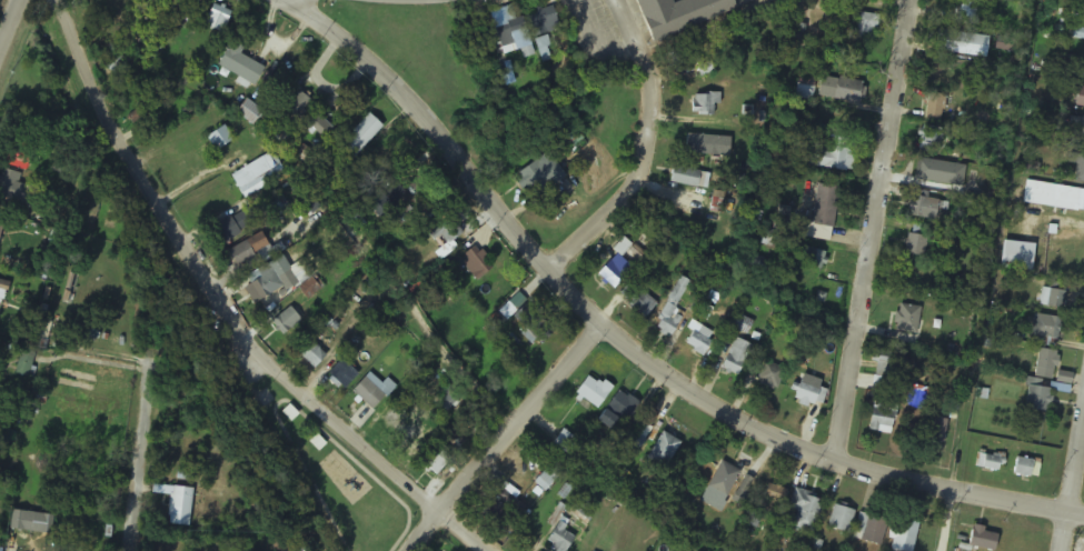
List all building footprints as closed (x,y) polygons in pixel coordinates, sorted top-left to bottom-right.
[(178,1),(194,11),(201,0),(179,0),(178,1)] [(765,0),(685,0),(668,6),(666,0),(630,0),(646,43),(765,0)] [(974,29),(978,1),(972,0),(956,0),(952,26),(974,29)] [(554,1),(527,10),(543,56),(552,53),(545,34),(564,28),(554,1)] [(233,13),(215,3),(203,25),(220,35),(233,13)] [(492,12),(504,55),(521,50),(524,58),(536,55),(526,17),(516,19),(513,6),(492,12)] [(852,44),(873,46),(876,17),(855,14),(852,44)] [(1083,42),(1083,31),(1071,30),(1070,41),(1083,42)] [(988,41),(937,31),(933,49),(984,60),(988,41)] [(266,69),(243,57),(247,49),(232,41),(219,67),(257,87),(266,69)] [(699,79),(713,73),(702,44),(668,57),(674,73),(694,66),(699,79)] [(119,73),(125,58),(108,52),(102,66),(119,73)] [(829,100),(861,106),(865,86),(833,79),(829,100)] [(297,118),(309,101),(299,93),(287,110),(297,118)] [(922,120),(940,124),(946,98),(928,94),(922,120)] [(690,116),(715,118),(717,97),(692,95),(690,116)] [(264,112),(248,99),(237,113),(253,125),(264,112)] [(307,125),(321,136),(329,126),(314,115),(307,125)] [(1068,119),(1068,130),(1080,131),(1079,147),(1083,148),(1083,120),(1068,119)] [(218,152),(235,140),(225,127),(208,138),(218,152)] [(918,154),(941,154),(941,129),(918,129),(918,154)] [(727,138),(684,138),(684,157),(727,157),(727,138)] [(848,176),(854,154),(811,142),(805,164),(848,176)] [(286,176),(272,152),(230,176),(244,200),(286,176)] [(531,200),(566,180),(551,153),(516,173),(531,200)] [(955,190),(987,197),(992,173),(960,166),(955,190)] [(667,184),(696,190),(700,174),(671,168),(667,184)] [(36,203),(36,186),(20,186),(20,171),(0,171),(0,203),(36,203)] [(1025,183),(1021,205),(1083,214),(1083,191),(1025,183)] [(837,189),(816,186),(811,224),(798,223),(796,236),(830,241),(837,189)] [(366,203),(380,220),(392,210),(378,193),(366,203)] [(417,206),(428,220),(443,208),(432,194),(417,206)] [(908,215),(933,223),(939,203),(914,196),(908,215)] [(214,223),(220,241),(251,231),(245,213),(214,223)] [(451,247),(463,229),(446,217),(431,239),(437,243),(440,239),(451,247)] [(928,229),(909,225),(904,255),(922,259),(928,229)] [(229,247),(233,264),(261,257),(262,259),(271,257),(266,238),(229,247)] [(792,261),(819,271),(825,255),(798,245),(792,261)] [(493,270),(478,246),(460,257),(475,282),(493,270)] [(612,289),(631,270),(616,255),(597,274),(612,289)] [(245,279),(258,301),(282,287),(269,265),(245,279)] [(684,314),(674,309),(688,283),(680,279),(653,331),(670,340),(684,314)] [(10,283),(0,280),(0,299),(6,300),(10,283)] [(627,307),(645,318),(656,300),(639,289),(627,307)] [(1040,308),(1063,308),(1063,290),(1040,290),(1040,308)] [(893,333),(918,335),(920,307),(894,306),(893,333)] [(271,323),(283,336),(301,320),(289,307),(271,323)] [(514,322),(537,348),(554,333),(531,307),(514,322)] [(751,323),(736,315),(730,327),(746,335),(751,323)] [(1060,319),(1033,315),(1030,337),(1057,341),(1060,319)] [(699,355),(714,337),(700,327),(685,344),(699,355)] [(752,346),(736,338),(720,369),(736,377),(752,346)] [(300,357),(315,370),(327,355),(312,343),(300,357)] [(1054,351),(1035,351),(1035,379),(1054,379),(1054,351)] [(871,390),(886,391),(888,375),(898,376),(900,357),(875,354),(871,390)] [(357,376),(341,360),(327,374),(343,390),(357,376)] [(776,391),(784,370),(764,362),(756,383),(776,391)] [(818,387),(820,382),(803,373),(790,399),(818,412),(828,392),(818,387)] [(610,391),(589,375),(574,393),(596,410),(610,391)] [(377,385),(375,378),(354,385),(362,408),(396,397),(391,380),(377,385)] [(1047,412),(1050,383),(1026,381),(1024,410),(1047,412)] [(608,430),(618,418),(625,423),(638,406),(618,391),(595,420),(608,430)] [(865,431),(889,435),(895,405),(871,401),(865,431)] [(945,420),(931,418),(927,442),(942,445),(945,420)] [(653,430),(641,422),(624,448),(635,456),(653,430)] [(643,461),(661,473),(680,444),(662,432),(643,461)] [(1001,457),(976,452),(973,468),(999,472),(1001,457)] [(441,454),(426,466),(434,476),(448,464),(441,454)] [(1011,474),(1028,479),(1033,462),(1016,457),(1011,474)] [(703,494),(722,505),(740,473),(720,462),(703,494)] [(784,489),(765,485),(760,510),(779,513),(784,489)] [(492,526),(521,500),(509,486),(479,513),(492,526)] [(166,524),(188,527),(192,489),(170,487),(166,524)] [(809,537),(822,500),(793,490),(786,508),(796,511),(789,530),(809,537)] [(848,533),(852,511),(831,506),(826,529),(848,533)] [(31,531),(32,512),(10,511),(9,530),(31,531)] [(878,546),(885,520),(858,512),(851,539),(878,546)] [(917,525),(893,518),(885,549),(893,550),(911,550),(917,525)] [(544,543),(553,550),(566,550),(576,539),(561,525),(544,543)] [(993,550),(996,532),(969,528),(967,546),(993,550)]
